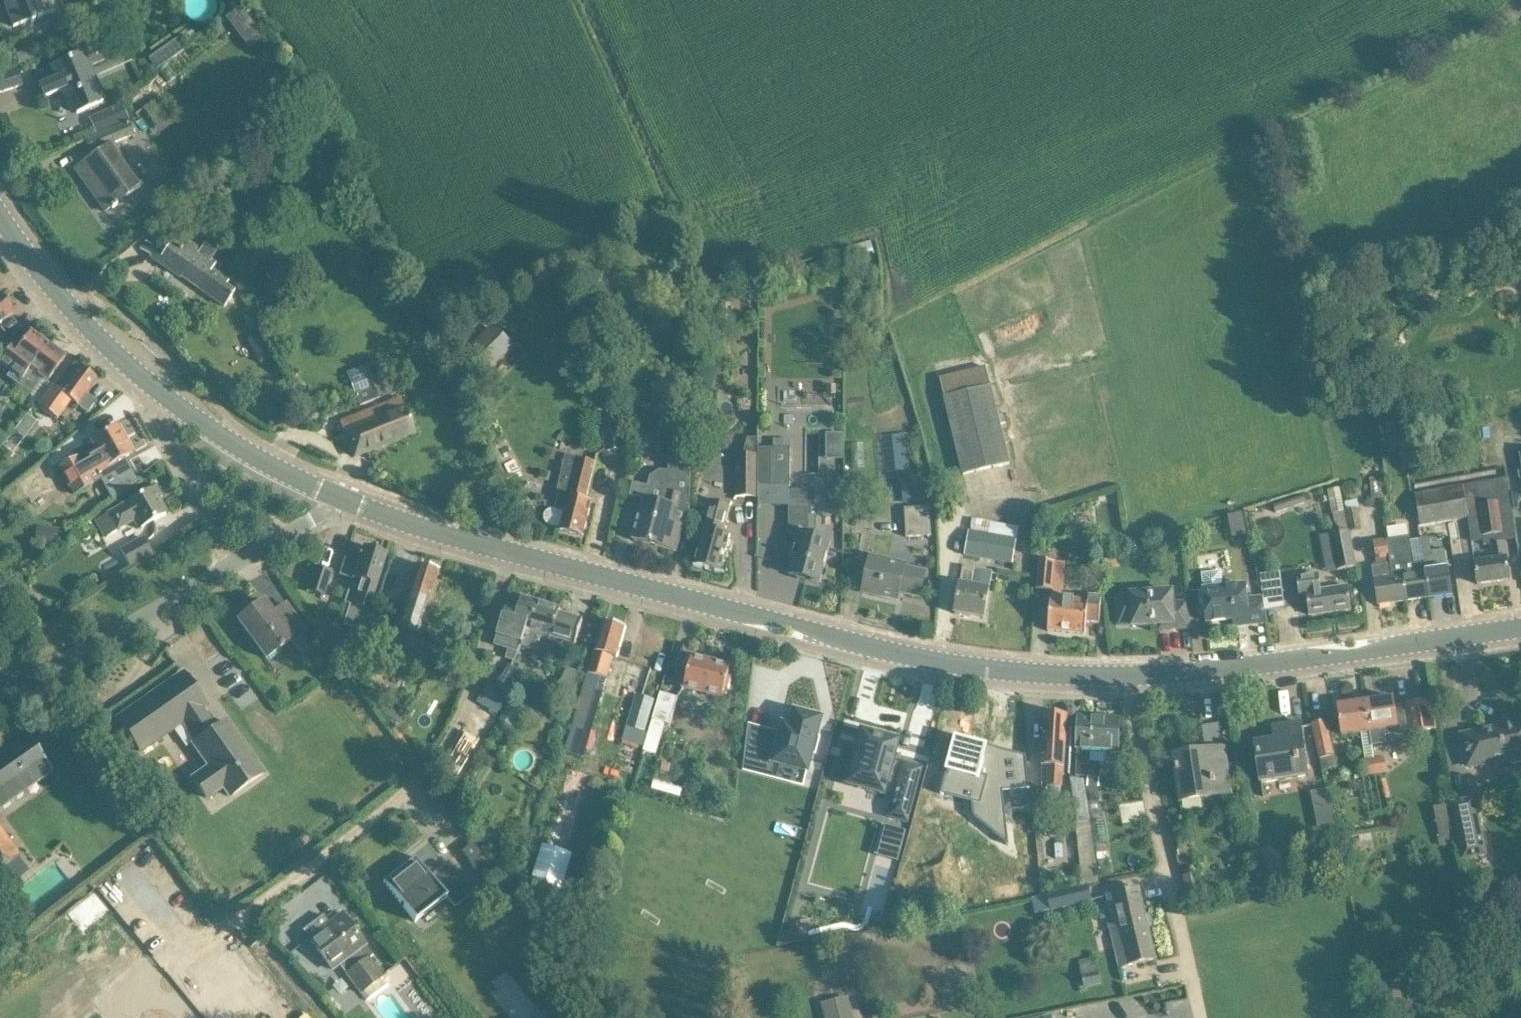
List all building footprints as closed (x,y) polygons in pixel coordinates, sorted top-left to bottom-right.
[(9,1),(4,3),(13,27),(56,12),(52,0),(8,0),(9,1)] [(105,102),(88,60),(109,54),(105,38),(80,45),(82,54),(56,65),(61,77),(39,87),(43,98),(68,88),(78,112),(76,113),(77,114),(105,102)] [(174,66),(192,54),(184,43),(167,55),(174,66)] [(20,68),(0,74),(0,90),(1,93),(26,85),(20,68)] [(122,105),(89,120),(97,136),(129,122),(130,121),(122,105)] [(93,157),(74,170),(88,189),(90,188),(105,210),(104,211),(104,212),(133,192),(143,185),(114,143),(134,135),(129,122),(86,141),(93,157)] [(167,146),(184,148),(186,132),(169,130),(167,146)] [(201,250),(168,227),(154,247),(147,242),(142,250),(199,289),(225,307),(234,293),(225,287),(229,282),(211,270),(217,263),(211,259),(216,253),(204,245),(201,250)] [(12,313),(0,296),(0,322),(12,313)] [(493,323),(462,354),(485,377),(516,345),(493,323)] [(48,344),(30,331),(21,344),(11,335),(0,349),(0,373),(17,386),(48,344)] [(48,381),(65,358),(48,344),(17,386),(30,396),(43,378),(48,381)] [(97,402),(87,394),(97,381),(78,367),(70,378),(64,374),(54,387),(39,406),(57,420),(72,401),(88,413),(97,402)] [(940,378),(964,476),(1011,464),(987,367),(940,378)] [(379,398),(367,368),(347,375),(359,406),(379,398)] [(415,433),(401,398),(340,422),(354,457),(415,433)] [(26,415),(14,431),(24,439),(37,423),(26,415)] [(124,458),(133,454),(117,426),(91,440),(96,450),(87,455),(90,460),(82,464),(77,456),(59,467),(75,494),(101,480),(112,500),(137,482),(124,458)] [(833,464),(851,465),(852,438),(834,437),(833,464)] [(758,497),(759,454),(759,439),(749,438),(744,454),(737,454),(737,497),(758,497)] [(915,438),(900,439),(903,465),(918,463),(915,438)] [(689,533),(694,452),(694,443),(670,442),(669,470),(661,470),(651,477),(648,486),(634,482),(630,496),(645,500),(634,541),(676,552),(683,526),(688,528),(688,533),(689,533)] [(791,486),(791,448),(772,447),(771,485),(791,486)] [(584,536),(593,501),(587,500),(596,461),(566,454),(556,495),(559,495),(555,509),(551,509),(548,512),(546,515),(546,520),(548,523),(551,525),(561,528),(561,531),(584,536)] [(67,484),(46,460),(16,485),(36,510),(67,484)] [(1383,499),(1381,477),(1370,477),(1372,499),(1383,499)] [(1484,536),(1471,538),(1475,561),(1478,585),(1510,580),(1503,534),(1516,533),(1507,478),(1475,483),(1484,536)] [(1464,485),(1416,494),(1421,526),(1437,523),(1468,517),(1469,517),(1464,486),(1464,485)] [(138,530),(167,514),(153,489),(95,521),(104,537),(134,522),(138,530)] [(910,490),(911,506),(930,505),(929,489),(910,490)] [(820,583),(832,539),(815,535),(815,524),(812,524),(812,490),(789,490),(789,534),(796,535),(794,541),(798,542),(789,574),(820,583)] [(727,550),(731,548),(732,543),(729,540),(731,533),(724,531),(731,505),(713,500),(695,565),(706,568),(707,572),(712,573),(715,570),(721,572),(727,550)] [(932,535),(930,506),(905,508),(907,537),(932,535)] [(1345,511),(1348,531),(1350,531),(1363,528),(1359,508),(1345,511)] [(1237,536),(1251,533),(1247,511),(1232,514),(1237,536)] [(1348,531),(1345,511),(1333,513),(1334,520),(1341,529),(1341,532),(1348,531)] [(45,543),(56,544),(57,530),(46,529),(45,543)] [(1348,531),(1341,532),(1333,534),(1339,569),(1355,566),(1348,531)] [(1013,564),(1017,540),(970,532),(966,555),(1013,564)] [(1412,562),(1408,535),(1386,538),(1394,587),(1403,586),(1405,602),(1429,598),(1423,560),(1412,562)] [(1452,595),(1446,549),(1432,552),(1430,537),(1419,538),(1423,560),(1429,598),(1452,595)] [(130,566),(152,553),(144,538),(121,550),(130,566)] [(1394,587),(1386,538),(1374,540),(1377,565),(1372,566),(1378,606),(1405,602),(1403,586),(1394,587)] [(362,631),(380,573),(386,554),(363,547),(358,563),(345,559),(340,575),(351,579),(344,604),(349,606),(343,625),(362,631)] [(920,597),(926,570),(907,566),(908,563),(872,555),(864,593),(898,600),(899,592),(920,597)] [(1052,590),(1055,561),(1039,559),(1036,589),(1052,590)] [(400,616),(390,646),(412,653),(429,602),(439,571),(417,564),(400,616)] [(323,595),(331,571),(315,566),(308,591),(323,595)] [(985,619),(993,572),(964,567),(955,614),(985,619)] [(1201,573),(1203,588),(1207,623),(1245,618),(1246,625),(1263,623),(1261,601),(1249,603),(1247,583),(1223,585),(1222,571),(1201,573)] [(1280,571),(1260,574),(1261,584),(1281,582),(1280,571)] [(1351,609),(1348,586),(1322,590),(1319,572),(1297,575),(1300,595),(1306,594),(1309,616),(1351,609)] [(1188,628),(1186,601),(1175,601),(1174,589),(1131,592),(1131,594),(1117,595),(1119,626),(1133,625),(1133,627),(1172,625),(1172,629),(1188,628)] [(1099,623),(1102,596),(1088,595),(1087,600),(1051,596),(1047,631),(1085,634),(1086,622),(1099,623)] [(498,635),(495,646),(510,650),(507,659),(516,662),(519,653),(520,653),(522,647),(523,644),(527,630),(531,631),(540,602),(523,597),(519,608),(508,605),(499,636),(498,635)] [(319,648),(294,616),(281,625),(264,601),(251,611),(253,614),(242,622),(239,620),(237,621),(266,660),(291,641),(305,659),(319,648)] [(523,644),(522,647),(549,655),(556,651),(560,640),(576,644),(583,620),(560,613),(561,608),(540,602),(531,631),(527,630),(523,644)] [(618,658),(627,627),(604,621),(564,753),(583,758),(607,678),(608,678),(614,657),(618,658)] [(723,697),(731,666),(692,657),(685,687),(723,697)] [(514,664),(505,680),(515,686),(525,670),(514,664)] [(263,774),(226,722),(217,729),(203,709),(206,707),(183,674),(118,720),(140,752),(183,723),(194,715),(207,735),(197,742),(194,745),(210,767),(193,779),(207,799),(223,787),(230,797),(263,774)] [(512,691),(491,678),(478,701),(498,713),(512,691)] [(560,700),(572,687),(563,679),(551,692),(560,700)] [(661,692),(644,749),(656,753),(665,722),(671,724),(679,697),(661,692)] [(636,698),(627,728),(644,733),(654,703),(636,698)] [(1398,728),(1394,698),(1366,702),(1373,746),(1387,744),(1385,730),(1398,728)] [(1436,730),(1432,701),(1406,705),(1410,734),(1436,730)] [(1373,746),(1366,702),(1337,707),(1342,736),(1362,734),(1366,760),(1361,760),(1364,777),(1381,774),(1377,758),(1374,758),(1373,746)] [(901,738),(906,718),(869,707),(865,724),(852,720),(842,755),(855,758),(854,761),(892,771),(893,765),(901,767),(894,793),(915,799),(930,744),(909,738),(909,740),(901,738)] [(750,732),(746,767),(773,774),(776,764),(808,772),(813,753),(816,754),(820,738),(817,738),(822,719),(796,712),(792,728),(784,726),(780,740),(750,732)] [(1065,766),(1068,716),(1045,715),(1042,786),(1044,797),(1063,798),(1063,825),(1075,824),(1082,872),(1097,869),(1084,779),(1063,779),(1064,766),(1065,766)] [(1118,752),(1119,719),(1079,717),(1076,777),(1088,778),(1088,786),(1100,787),(1101,763),(1104,763),(1107,760),(1107,751),(1118,752)] [(1336,767),(1326,719),(1313,722),(1323,770),(1336,767)] [(1224,720),(1205,723),(1208,746),(1227,743),(1224,720)] [(1518,724),(1517,720),(1498,724),(1498,728),(1462,736),(1468,766),(1505,758),(1506,762),(1520,758),(1520,723),(1518,724)] [(1307,777),(1299,723),(1283,725),(1285,739),(1255,744),(1262,784),(1307,777)] [(17,784),(46,764),(27,737),(10,749),(0,756),(0,808),(23,792),(23,790),(22,791),(17,784)] [(948,772),(944,787),(967,793),(963,807),(968,808),(993,815),(998,752),(973,746),(975,741),(959,737),(955,749),(949,773),(948,772)] [(1231,794),(1224,749),(1174,756),(1181,802),(1231,794)] [(1395,771),(1393,756),(1385,758),(1385,757),(1377,758),(1381,774),(1387,773),(1387,772),(1395,771)] [(557,891),(591,782),(568,774),(535,884),(557,891)] [(1006,785),(1004,808),(1017,809),(1019,786),(1006,785)] [(1315,791),(1321,828),(1336,826),(1330,788),(1315,791)] [(1102,814),(1099,795),(1089,797),(1092,816),(1102,814)] [(1488,855),(1475,797),(1450,802),(1462,861),(1488,855)] [(1454,836),(1448,806),(1436,809),(1442,839),(1454,836)] [(1130,830),(1153,827),(1151,807),(1128,809),(1130,830)] [(903,859),(910,829),(887,823),(879,853),(903,859)] [(0,829),(0,885),(3,889),(19,877),(9,862),(19,856),(0,829)] [(473,845),(460,855),(484,884),(496,875),(473,845)] [(876,856),(870,905),(889,907),(895,859),(876,856)] [(444,895),(459,884),(445,865),(429,876),(415,857),(405,865),(403,864),(404,866),(394,873),(393,872),(392,872),(393,874),(383,882),(415,923),(416,922),(414,919),(443,896),(445,899),(446,898),(444,895)] [(1093,900),(1089,885),(1048,894),(1052,910),(1093,900)] [(1157,959),(1140,889),(1131,891),(1130,889),(1128,890),(1128,892),(1107,897),(1108,897),(1113,896),(1115,906),(1110,907),(1113,919),(1108,921),(1119,968),(1157,959)] [(111,911),(96,892),(68,915),(83,933),(111,911)] [(817,910),(793,914),(799,945),(822,941),(817,910)] [(303,931),(309,939),(333,970),(340,965),(361,994),(380,1017),(411,1017),(381,979),(384,976),(370,957),(373,955),(342,914),(329,924),(323,916),(303,931)] [(253,983),(224,948),(155,1003),(167,1017),(187,1017),(192,1014),(195,1017),(210,1017),(253,983)] [(1102,983),(1096,958),(1079,962),(1085,987),(1102,983)] [(403,964),(394,970),(403,982),(411,975),(403,964)] [(822,1001),(827,1017),(853,1017),(846,995),(822,1001)]
